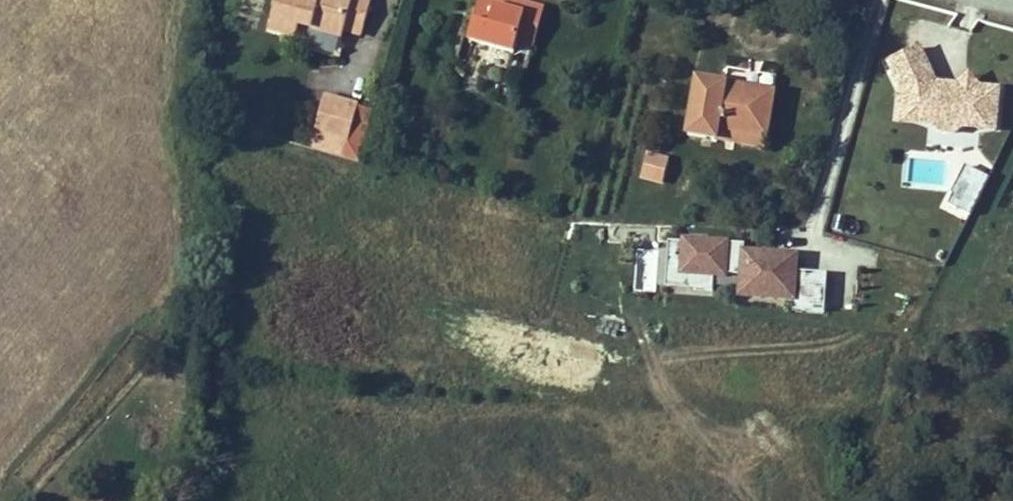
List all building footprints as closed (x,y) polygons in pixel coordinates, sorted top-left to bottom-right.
[(371,0),(278,0),(270,29),(295,36),(298,25),(342,37),(344,30),(362,35),(371,0)] [(545,8),(527,3),(524,14),(495,7),(497,0),(480,0),(469,41),(515,53),(518,42),(534,47),(545,8)] [(527,3),(515,0),(497,0),(495,7),(524,14),(527,3)] [(997,131),(1001,81),(928,75),(930,53),(894,50),(888,122),(997,131)] [(767,137),(774,93),(756,90),(755,95),(748,94),(749,89),(697,80),(688,135),(716,140),(718,129),(767,137)] [(348,143),(358,105),(324,96),(317,124),(334,129),(332,138),(348,143)] [(348,143),(332,138),(334,129),(317,124),(311,146),(345,157),(348,143)] [(765,148),(767,137),(718,129),(716,140),(765,148)] [(663,183),(669,161),(647,155),(642,177),(663,183)] [(943,209),(968,220),(988,173),(964,162),(943,209)] [(667,239),(664,288),(713,291),(714,275),(737,277),(736,302),(825,307),(826,270),(798,269),(800,246),(667,239)]
